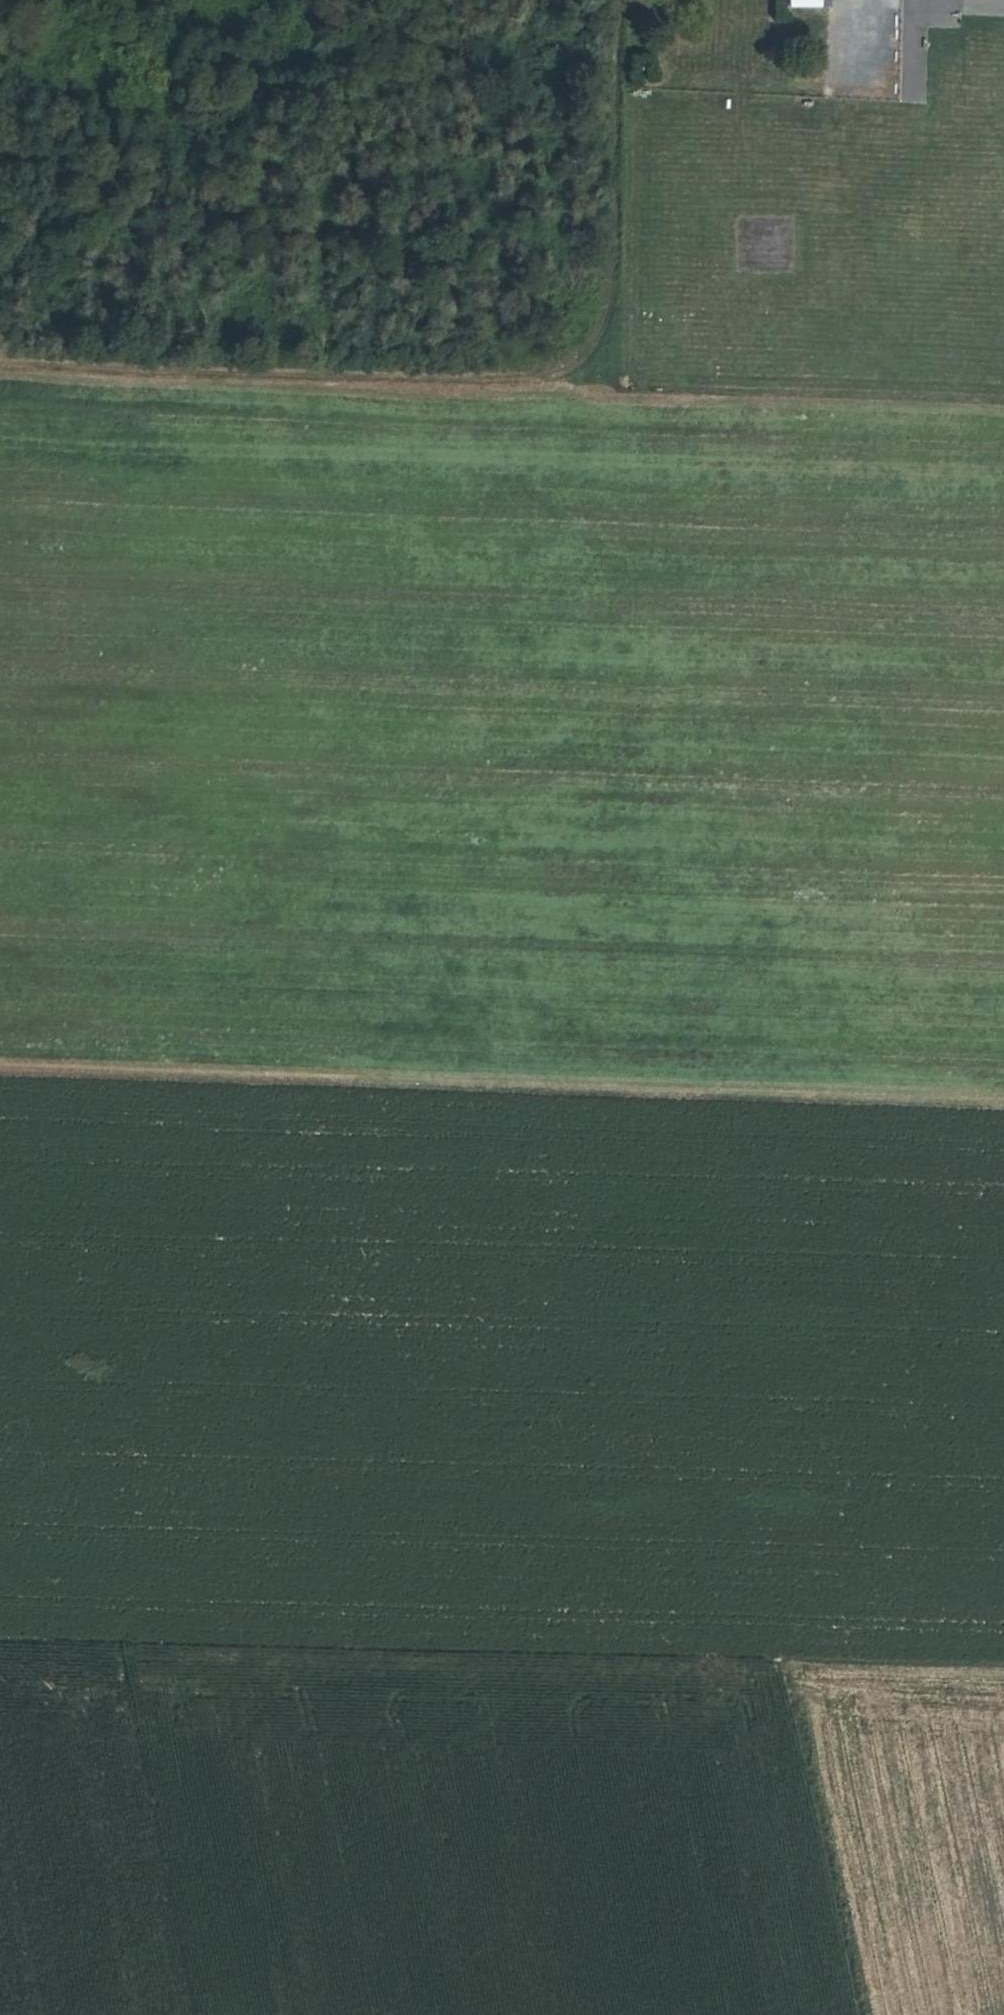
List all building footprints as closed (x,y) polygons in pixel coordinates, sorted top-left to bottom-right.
[(784,11),(822,10),(822,0),(784,0),(784,11)]
